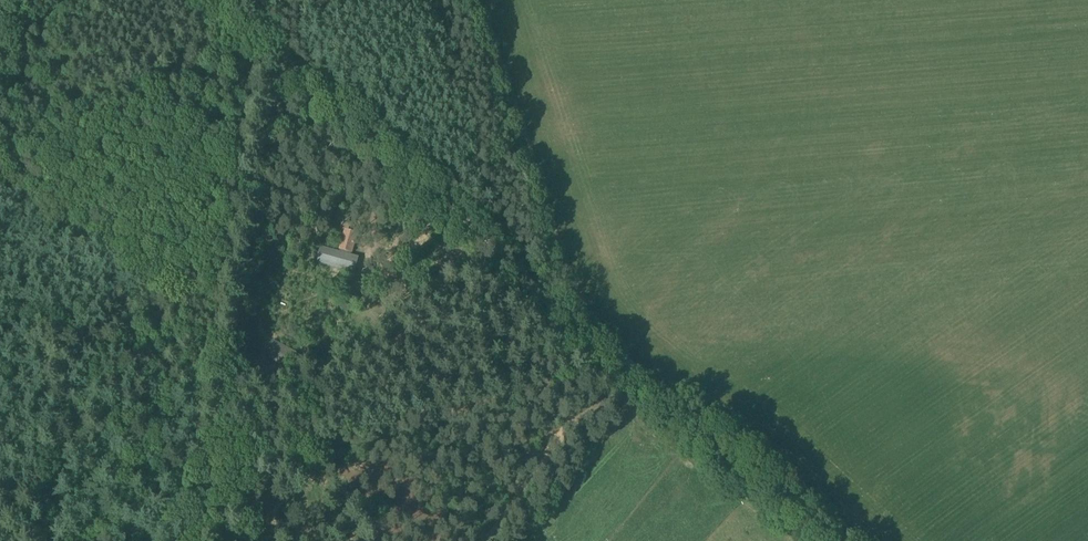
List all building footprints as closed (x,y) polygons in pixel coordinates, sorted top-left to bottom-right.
[(352,253),(357,234),(345,231),(340,250),(352,253)] [(355,272),(358,257),(339,252),(320,247),(316,262),(335,267),(355,272)]
